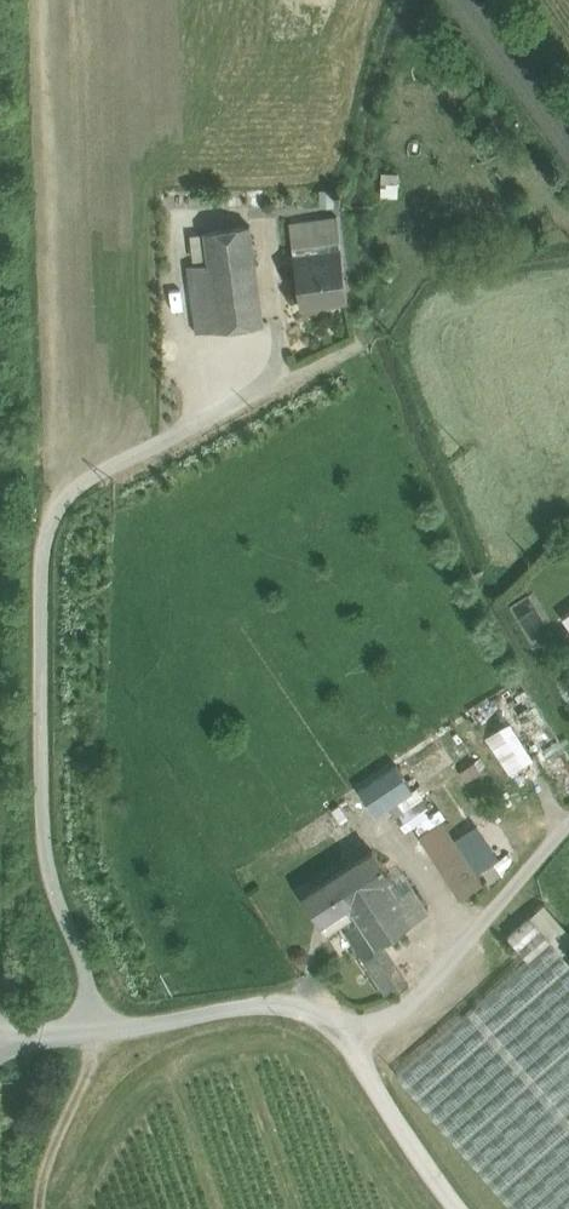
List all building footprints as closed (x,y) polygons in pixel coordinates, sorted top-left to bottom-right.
[(337,216),(289,223),(293,247),(340,240),(337,216)] [(249,225),(204,231),(208,263),(217,330),(263,323),(249,225)] [(340,240),(293,247),(301,306),(302,306),(302,304),(325,300),(326,303),(327,303),(327,298),(345,295),(346,300),(348,300),(340,240)] [(208,263),(186,267),(195,333),(217,330),(208,263)] [(481,734),(506,771),(529,755),(504,718),(481,734)] [(474,762),(460,771),(466,780),(480,771),(474,762)] [(392,767),(359,790),(375,814),(413,789),(397,764),(392,767)] [(422,796),(394,814),(405,830),(414,825),(433,812),(433,811),(422,796)] [(433,812),(414,825),(420,834),(441,820),(445,818),(438,807),(433,811),(433,812)] [(482,884),(441,820),(420,834),(419,835),(460,898),(482,884)] [(391,878),(373,849),(304,893),(325,929),(352,911),(375,946),(380,943),(428,912),(412,887),(397,896),(387,880),(391,878)] [(544,904),(532,914),(559,945),(568,936),(568,933),(544,904)] [(530,916),(507,935),(527,959),(551,939),(530,916)] [(551,939),(527,959),(396,1073),(514,1208),(568,1208),(568,960),(551,939)] [(407,983),(380,943),(375,946),(360,955),(387,996),(407,983)]
